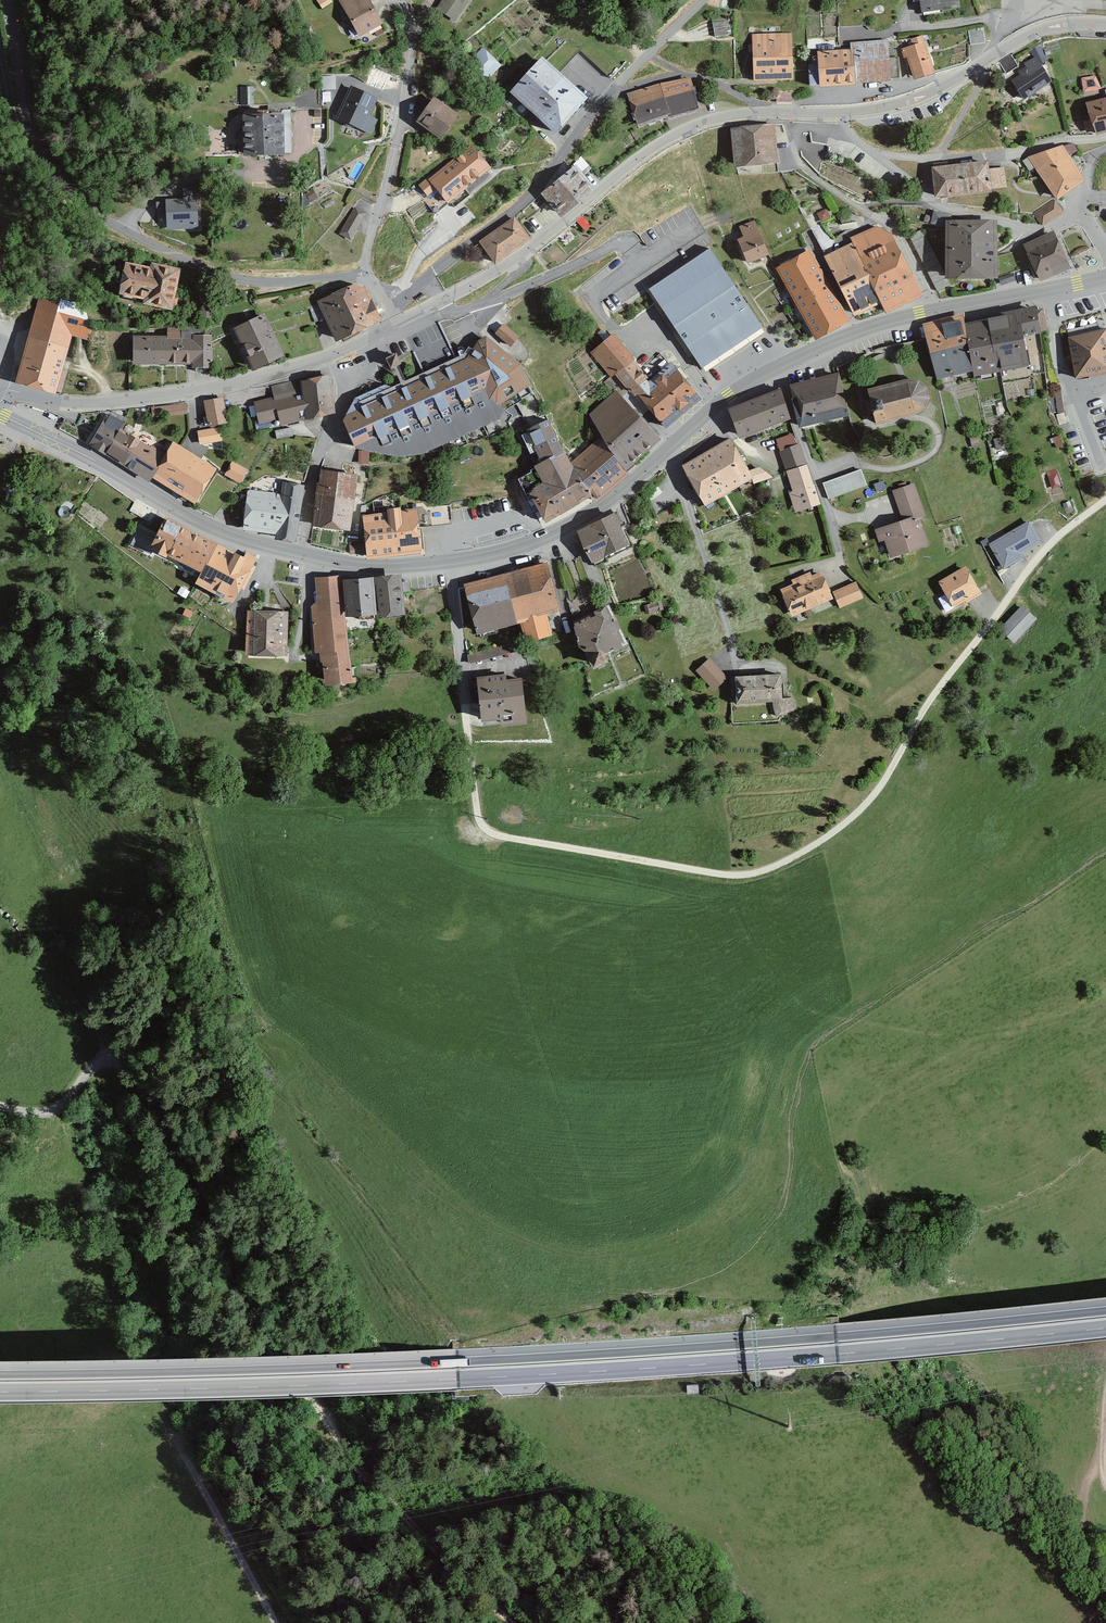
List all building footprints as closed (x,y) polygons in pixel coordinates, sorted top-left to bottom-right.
[(333,3),(331,0),(316,0),(322,10),(333,3)] [(383,25),(370,0),(339,0),(360,38),(383,25)] [(950,0),(908,0),(908,1),(914,1),(916,14),(933,13),(934,6),(950,4),(950,0)] [(727,33),(724,18),(708,21),(710,36),(727,33)] [(987,41),(983,25),(968,29),(971,44),(987,41)] [(791,36),(752,37),(753,80),(792,79),(791,36)] [(933,73),(922,37),(911,41),(913,45),(903,48),(913,80),(933,73)] [(890,82),(888,42),(851,44),(851,52),(854,86),(890,82)] [(1030,52),(1033,59),(1024,65),(1025,67),(1018,72),(1021,76),(1012,82),(1024,100),(1052,80),(1041,64),(1047,62),(1041,47),(1030,52)] [(486,81),(500,67),(482,50),(468,64),(486,81)] [(854,86),(851,52),(817,54),(819,89),(854,86)] [(555,132),(587,99),(543,58),(511,91),(555,132)] [(1097,73),(1083,76),(1085,90),(1100,87),(1097,73)] [(628,99),(635,126),(697,109),(689,82),(628,99)] [(254,87),(240,88),(241,107),(254,107),(254,87)] [(377,100),(352,89),(337,121),(362,132),(377,100)] [(309,105),(308,92),(297,92),(298,105),(309,105)] [(440,141),(457,117),(432,100),(416,124),(440,141)] [(1087,107),(1095,136),(1105,133),(1105,101),(1087,107)] [(283,158),(282,117),(240,118),(241,159),(283,158)] [(774,127),(730,131),(734,170),(778,166),(774,127)] [(450,201),(493,166),(473,143),(422,185),(431,195),(440,188),(450,201)] [(1063,149),(1030,161),(1055,197),(1083,178),(1063,149)] [(989,163),(932,169),(936,200),(992,194),(991,191),(1007,189),(1005,167),(989,169),(989,163)] [(590,191),(571,167),(541,191),(561,215),(590,191)] [(201,202),(201,188),(183,188),(183,199),(165,200),(165,202),(156,203),(156,215),(166,215),(167,231),(199,229),(198,202),(201,202)] [(1064,212),(1055,199),(1034,212),(1042,226),(1064,212)] [(364,213),(352,206),(337,233),(349,240),(364,213)] [(994,285),(993,223),(954,223),(955,218),(940,214),(937,227),(946,229),(947,285),(994,285)] [(524,238),(509,218),(478,241),(493,261),(524,238)] [(739,228),(744,239),(737,241),(747,266),(769,257),(755,222),(739,228)] [(850,239),(852,245),(881,306),(885,314),(921,296),(889,232),(876,227),(850,239)] [(1054,233),(1024,247),(1040,283),(1071,269),(1054,233)] [(852,245),(823,259),(853,319),(881,306),(852,245)] [(707,249),(647,290),(701,370),(762,329),(707,249)] [(811,250),(776,269),(816,342),(851,323),(811,250)] [(151,266),(125,265),(119,297),(144,302),(143,307),(156,310),(172,314),(182,272),(162,268),(151,266)] [(360,283),(339,294),(359,334),(381,324),(360,283)] [(72,337),(89,341),(91,329),(84,304),(61,297),(40,294),(17,383),(55,396),(72,337)] [(339,294),(318,305),(338,345),(359,334),(339,294)] [(1015,311),(1020,338),(1024,337),(1042,335),(1036,307),(1015,311)] [(986,316),(987,320),(997,373),(1029,367),(1024,337),(1020,338),(1015,311),(986,316)] [(963,316),(923,325),(936,381),(973,373),(964,325),(963,316)] [(268,317),(232,331),(251,373),(286,357),(268,317)] [(987,320),(964,325),(973,373),(974,378),(997,373),(987,320)] [(506,321),(497,332),(514,345),(523,334),(506,321)] [(1068,337),(1076,382),(1105,376),(1105,330),(1068,337)] [(212,335),(194,335),(193,342),(132,340),(131,367),(191,367),(191,372),(211,372),(212,335)] [(614,335),(590,353),(611,379),(614,376),(637,399),(665,431),(701,402),(660,354),(640,370),(614,335)] [(468,349),(464,356),(392,388),(385,386),(355,399),(346,417),(343,424),(356,452),(397,461),(422,458),(432,453),(459,449),(511,429),(509,423),(513,416),(505,411),(523,403),(521,400),(531,393),(528,389),(531,388),(520,367),(485,338),(478,343),(471,351),(468,349)] [(402,352),(389,357),(393,367),(406,362),(402,352)] [(839,375),(790,387),(802,430),(849,418),(839,375)] [(306,422),(333,416),(329,376),(304,382),(304,379),(271,387),(273,398),(254,403),(259,425),(280,419),(281,426),(306,420),(306,422)] [(906,381),(866,390),(874,425),(915,416),(926,411),(931,400),(928,387),(919,380),(906,381)] [(781,391),(729,411),(740,441),(791,421),(781,391)] [(589,415),(602,438),(626,474),(661,442),(640,420),(617,392),(613,394),(589,415)] [(222,401),(206,405),(210,426),(226,422),(222,401)] [(186,403),(150,407),(151,417),(187,413),(186,403)] [(105,423),(103,422),(89,445),(150,483),(152,480),(166,455),(119,432),(126,418),(112,412),(105,423)] [(565,458),(547,421),(526,432),(542,465),(530,472),(532,475),(518,481),(534,512),(536,510),(546,526),(592,500),(565,458)] [(220,429),(197,432),(199,445),(222,442),(220,429)] [(779,452),(796,445),(792,434),(776,440),(779,452)] [(997,455),(1006,455),(1006,435),(996,436),(997,455)] [(626,474),(602,438),(565,458),(592,500),(594,503),(626,474)] [(753,478),(731,441),(682,470),(704,507),(753,478)] [(173,444),(166,455),(152,480),(197,505),(217,471),(173,444)] [(796,445),(779,452),(786,472),(807,466),(799,444),(796,445)] [(247,470),(233,462),(225,476),(239,484),(247,470)] [(807,466),(786,472),(793,492),(790,493),(796,513),(820,506),(807,466)] [(1058,467),(1048,469),(1051,486),(1061,485),(1058,467)] [(865,485),(859,469),(820,483),(826,498),(865,485)] [(353,476),(317,471),(309,527),(344,532),(353,476)] [(892,489),(903,524),(920,518),(926,517),(915,482),(892,489)] [(282,496),(276,535),(276,539),(297,543),(304,487),(283,483),(282,496)] [(248,492),(243,531),(276,535),(282,496),(248,492)] [(376,513),(351,515),(355,556),(414,550),(410,510),(389,512),(389,508),(375,509),(376,513)] [(629,549),(613,517),(577,534),(593,567),(629,549)] [(920,518),(903,524),(875,533),(879,543),(884,542),(890,559),(929,546),(920,518)] [(217,548),(164,521),(149,551),(202,578),(217,548)] [(1029,521),(987,545),(1003,572),(1025,560),(1022,555),(1042,544),(1029,521)] [(256,568),(217,548),(202,578),(199,583),(239,603),(256,568)] [(546,565),(460,587),(473,637),(518,626),(523,645),(552,638),(546,615),(558,612),(546,565)] [(978,591),(963,566),(936,582),(951,607),(978,591)] [(832,599),(823,574),(780,589),(789,615),(832,599)] [(401,577),(376,580),(380,621),(405,619),(401,577)] [(345,620),(343,582),(343,578),(315,580),(317,603),(311,608),(315,655),(320,655),(320,664),(323,664),(326,689),(353,687),(345,620)] [(376,617),(374,580),(343,582),(345,620),(376,617)] [(857,583),(833,594),(840,609),(864,599),(857,583)] [(1036,620),(1020,606),(999,630),(1014,644),(1036,620)] [(628,646),(610,607),(571,625),(594,673),(609,666),(605,657),(628,646)] [(288,613),(249,611),(247,658),(286,660),(288,613)] [(727,678),(709,660),(695,673),(714,691),(727,678)] [(507,676),(476,678),(480,724),(500,723),(501,730),(527,728),(524,680),(508,681),(507,676)] [(781,676),(735,677),(735,704),(781,703),(781,676)]
